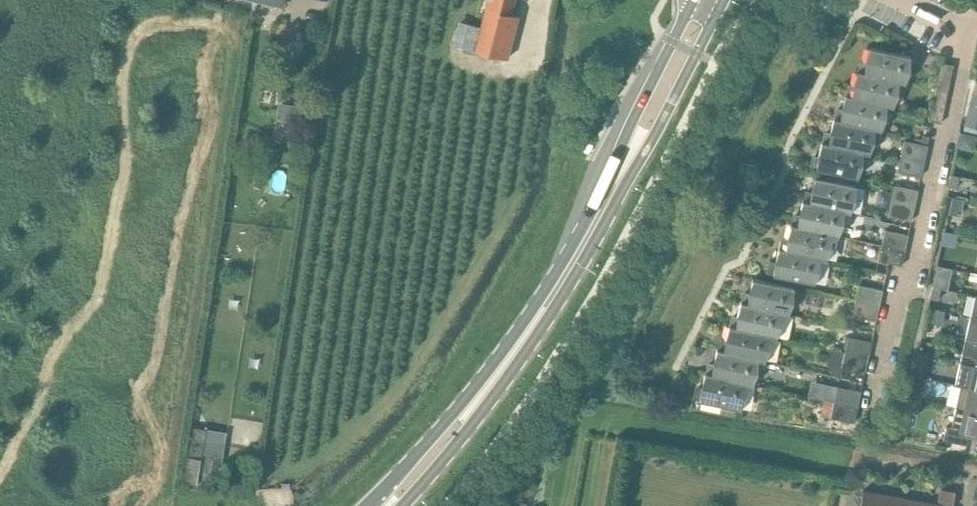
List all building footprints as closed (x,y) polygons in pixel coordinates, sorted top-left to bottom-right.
[(519,15),(511,13),(515,0),(488,0),(481,25),(459,19),(453,45),(507,59),(519,15)] [(863,72),(898,81),(905,83),(911,56),(869,47),(866,63),(859,62),(858,70),(863,71),(863,72)] [(935,92),(947,94),(953,64),(941,62),(935,92)] [(893,106),(898,81),(863,72),(863,71),(858,70),(854,87),(847,85),(846,94),(850,95),(850,96),(886,105),(893,106)] [(266,81),(265,88),(272,90),(273,82),(266,81)] [(941,123),(947,94),(935,92),(929,120),(941,123)] [(881,130),(886,105),(850,96),(850,95),(846,94),(842,110),(836,109),(834,118),(838,119),(838,120),(875,127),(875,129),(881,130)] [(973,94),(965,124),(976,127),(976,95),(973,94)] [(869,154),(875,129),(875,127),(838,120),(838,119),(834,118),(830,134),(824,133),(822,142),(828,143),(827,144),(863,152),(869,154)] [(901,156),(925,161),(928,145),(904,140),(901,156)] [(857,177),(863,152),(827,144),(828,143),(822,142),(818,160),(811,158),(809,167),(857,177)] [(921,176),(925,161),(901,156),(898,171),(921,176)] [(949,174),(947,186),(956,188),(959,176),(949,174)] [(808,202),(844,211),(850,212),(856,185),(815,176),(811,192),(805,191),(803,200),(808,202)] [(891,200),(915,205),(918,190),(895,185),(891,200)] [(838,236),(844,211),(808,202),(803,200),(799,216),(793,215),(791,224),(796,224),(796,226),(832,233),(832,234),(838,236)] [(911,221),(915,205),(891,200),(888,216),(911,221)] [(836,248),(838,236),(832,234),(832,233),(796,226),(796,224),(791,224),(787,240),(781,238),(779,248),(783,248),(783,249),(820,257),(820,258),(826,259),(829,247),(836,248)] [(881,245),(905,250),(909,234),(885,229),(881,245)] [(902,265),(905,250),(881,245),(878,260),(902,265)] [(814,282),(820,258),(820,257),(783,249),(783,248),(779,248),(775,264),(768,262),(766,271),(814,282)] [(934,274),(931,286),(940,288),(943,276),(934,274)] [(782,312),(788,314),(794,287),(753,278),(749,294),(743,293),(741,302),(746,303),(746,304),(782,312)] [(856,300),(879,306),(883,290),(859,284),(856,300)] [(931,286),(928,298),(937,300),(940,288),(931,286)] [(876,321),(879,306),(856,300),(852,315),(876,321)] [(776,338),(782,312),(746,304),(746,303),(741,302),(737,318),(731,316),(729,324),(734,326),(733,327),(770,336),(776,338)] [(931,308),(928,321),(941,324),(944,310),(931,308)] [(962,350),(976,353),(976,318),(969,316),(965,337),(965,338),(962,350)] [(764,361),(770,336),(733,327),(734,326),(729,324),(725,341),(719,340),(717,349),(722,350),(721,351),(758,359),(758,360),(764,361)] [(844,353),(868,358),(872,341),(848,336),(844,353)] [(752,385),(758,360),(758,359),(721,351),(722,350),(717,349),(713,365),(707,364),(705,372),(710,373),(710,375),(746,382),(746,383),(752,385)] [(917,349),(914,364),(927,366),(929,352),(917,349)] [(956,383),(960,384),(959,385),(967,387),(976,389),(976,353),(962,350),(959,363),(961,363),(956,383)] [(865,372),(868,358),(844,353),(841,367),(865,372)] [(914,364),(912,373),(925,375),(927,366),(914,364)] [(740,408),(746,383),(746,382),(710,375),(710,373),(705,372),(702,387),(694,385),(692,398),(740,408)] [(955,406),(976,411),(976,389),(967,387),(959,385),(959,386),(955,405),(955,406)] [(837,386),(834,401),(857,407),(861,391),(837,386)] [(833,402),(830,417),(854,422),(857,408),(857,407),(834,401),(833,402)] [(942,439),(967,444),(970,432),(976,434),(976,411),(955,406),(950,426),(946,425),(942,439)] [(189,427),(184,457),(200,460),(201,458),(204,440),(205,429),(189,427)] [(184,457),(180,481),(196,484),(198,471),(200,460),(184,457)] [(955,491),(939,488),(936,504),(862,491),(860,505),(945,505),(949,505),(952,505),(955,491)]
